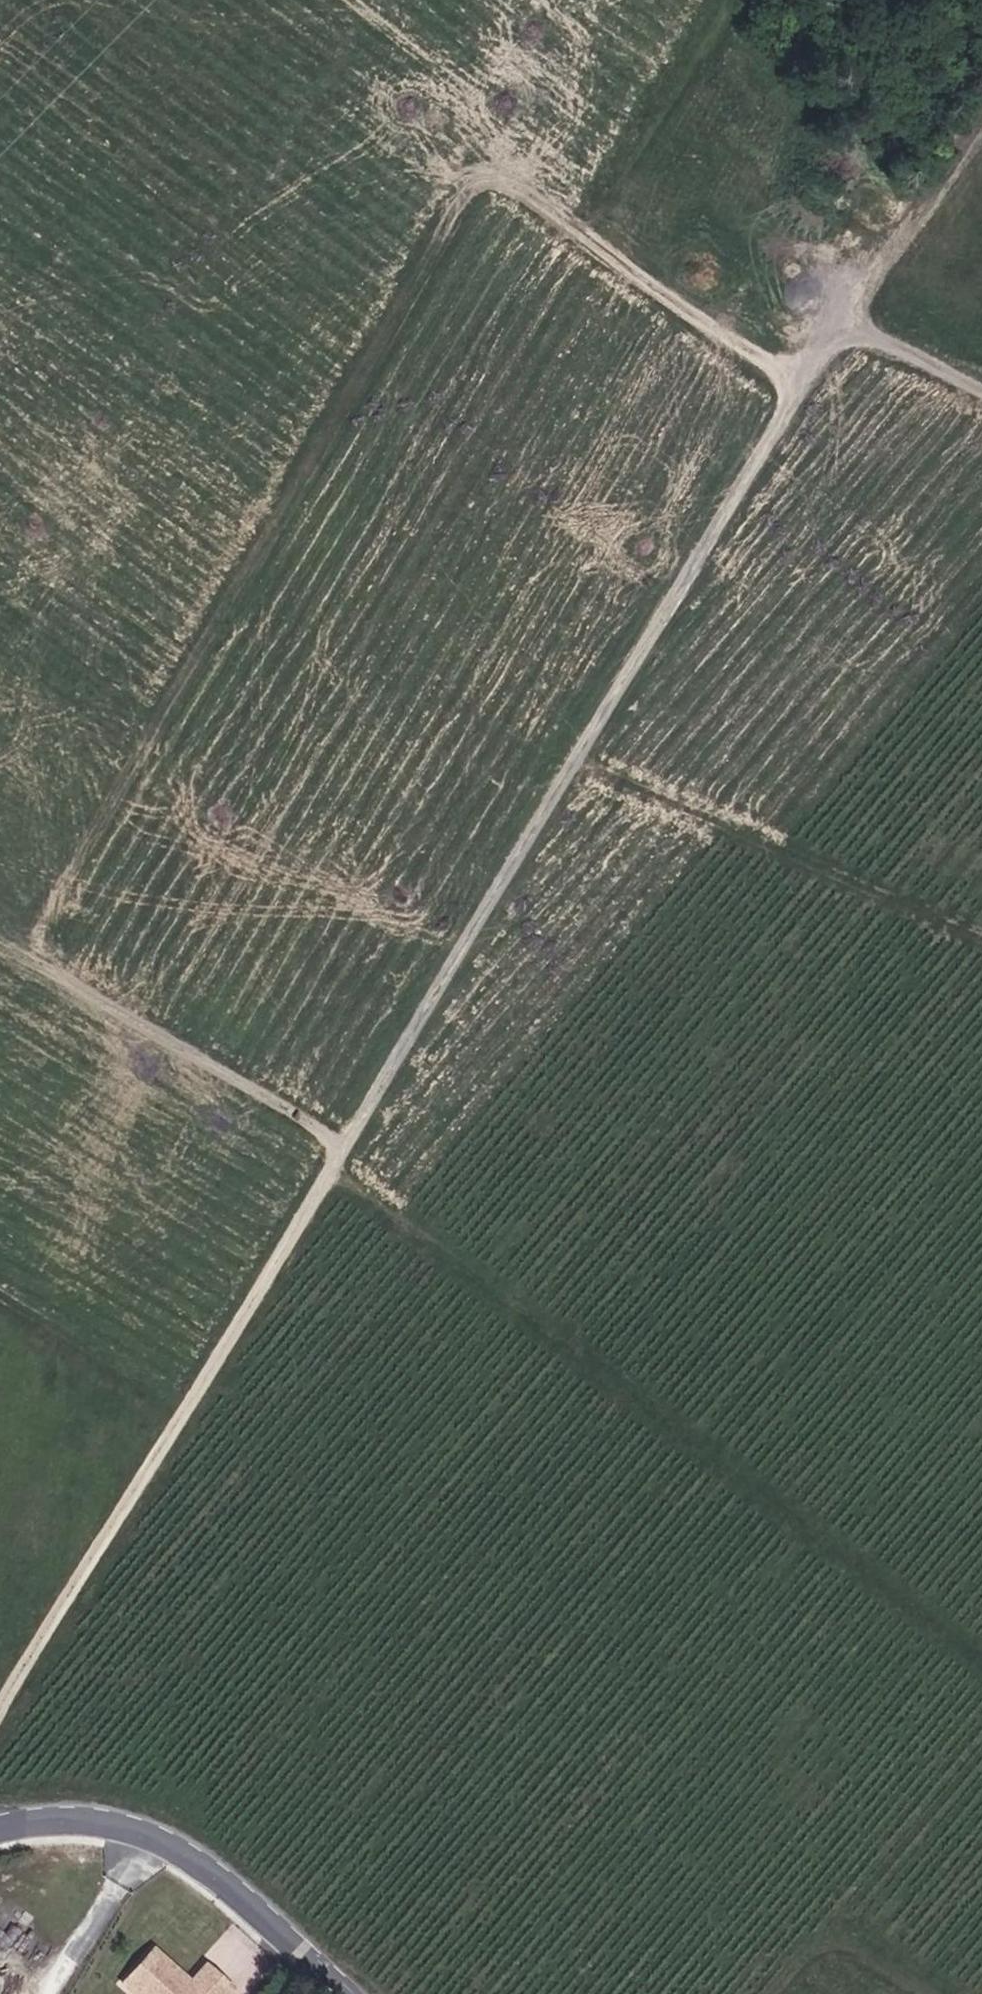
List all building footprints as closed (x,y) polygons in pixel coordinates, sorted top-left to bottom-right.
[(234,1989),(211,1968),(195,1985),(159,1950),(128,1982),(141,1993),(230,1993),(234,1989)]
